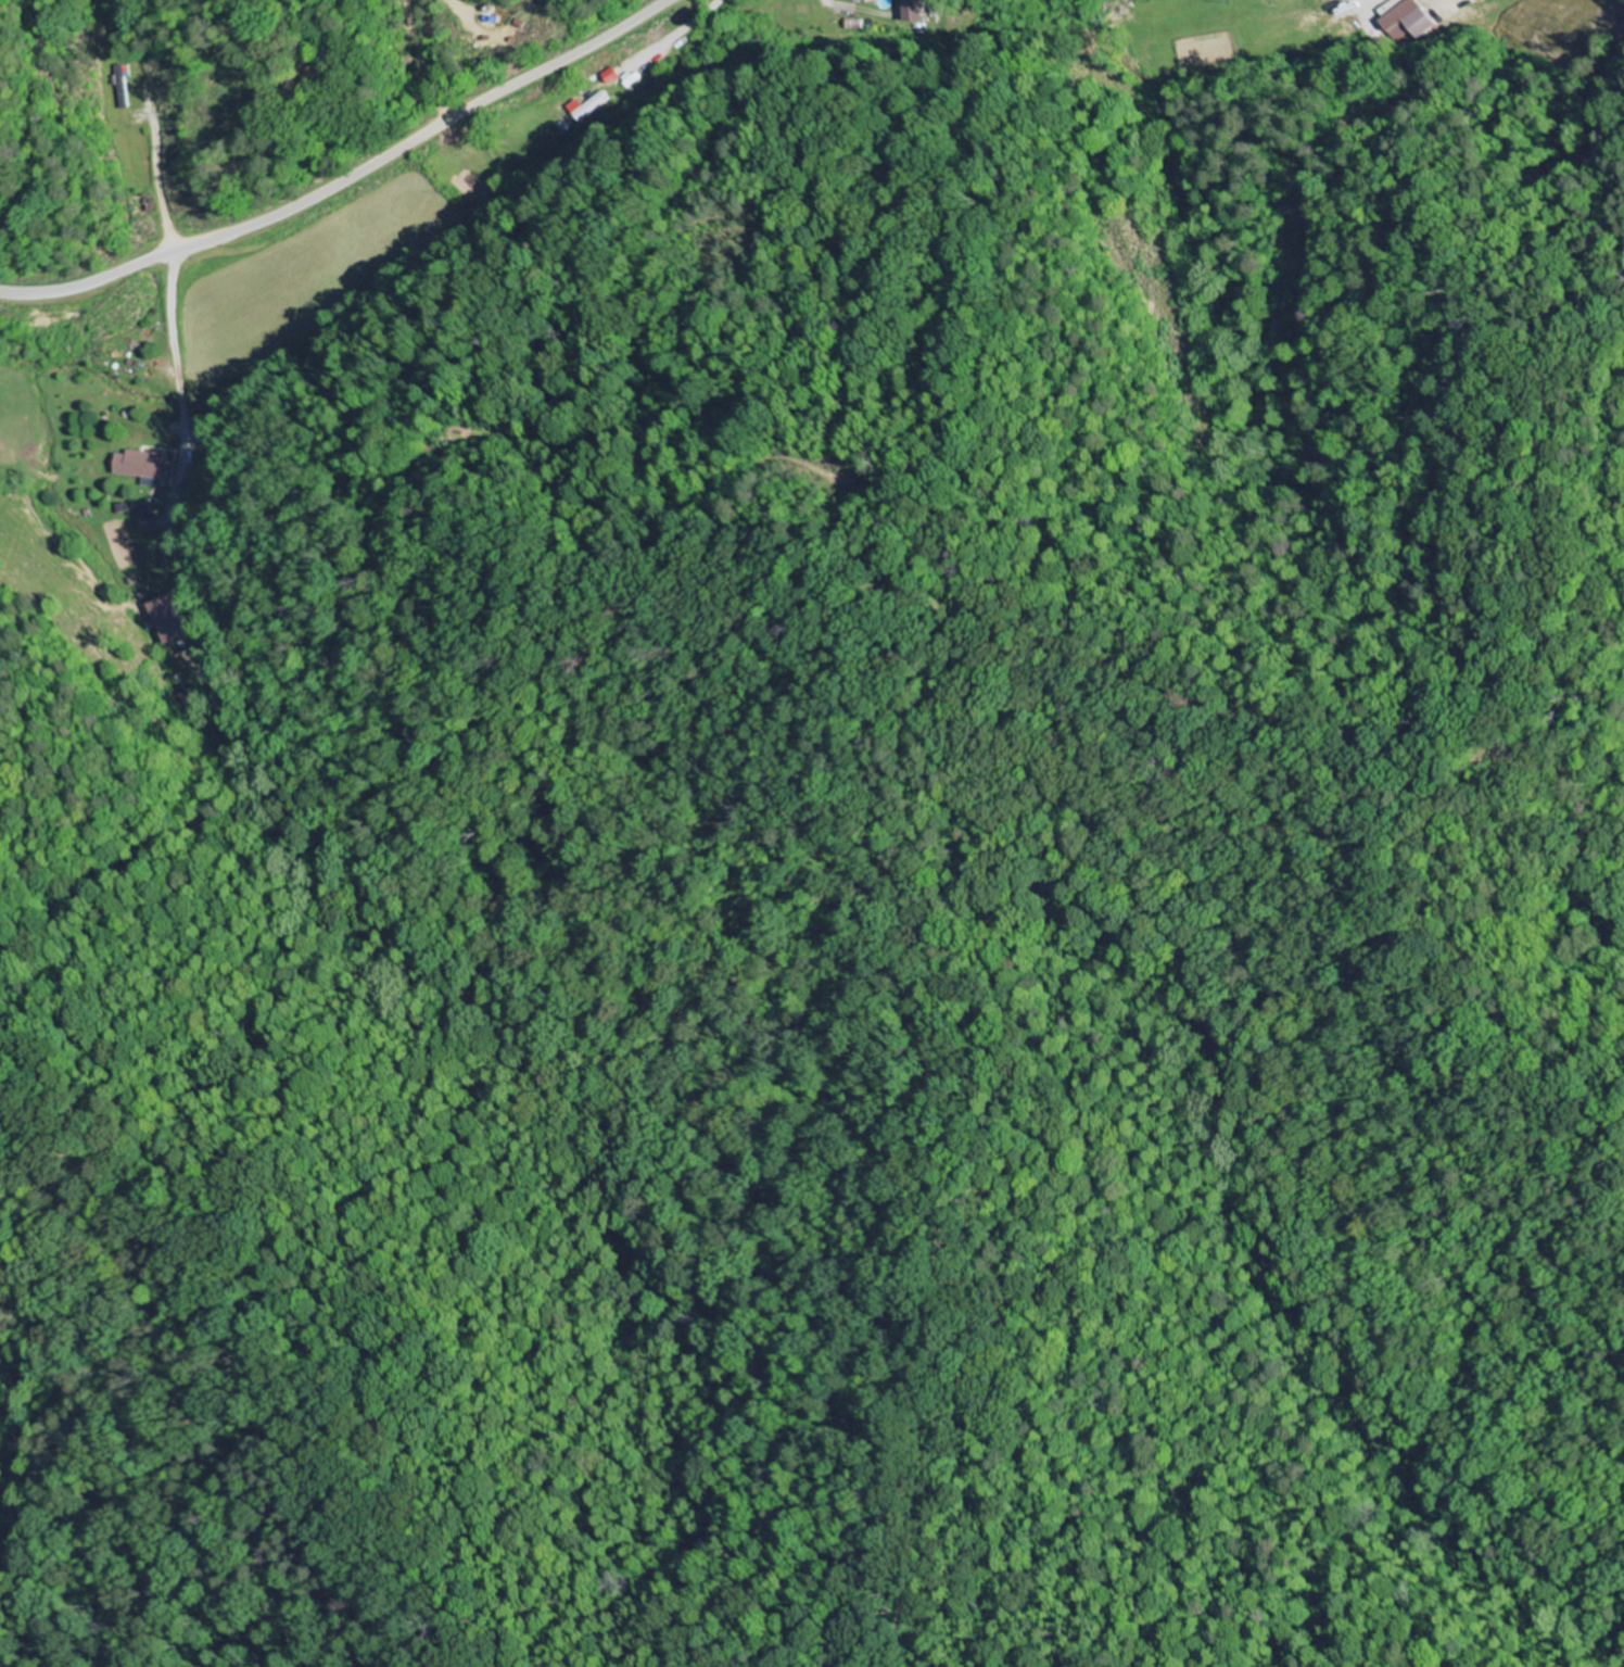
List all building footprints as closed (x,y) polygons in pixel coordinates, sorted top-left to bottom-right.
[(929,0),(908,0),(907,22),(928,23),(929,0)] [(1384,40),(1427,26),(1419,0),(1376,14),(1384,40)] [(133,64),(117,67),(124,110),(134,109),(129,77),(134,76),(133,64)] [(143,478),(142,487),(165,489),(168,460),(160,459),(160,453),(130,451),(130,455),(119,454),(117,475),(143,478)] [(142,518),(152,518),(153,504),(143,503),(142,518)] [(165,646),(196,635),(181,594),(150,604),(165,646)]
